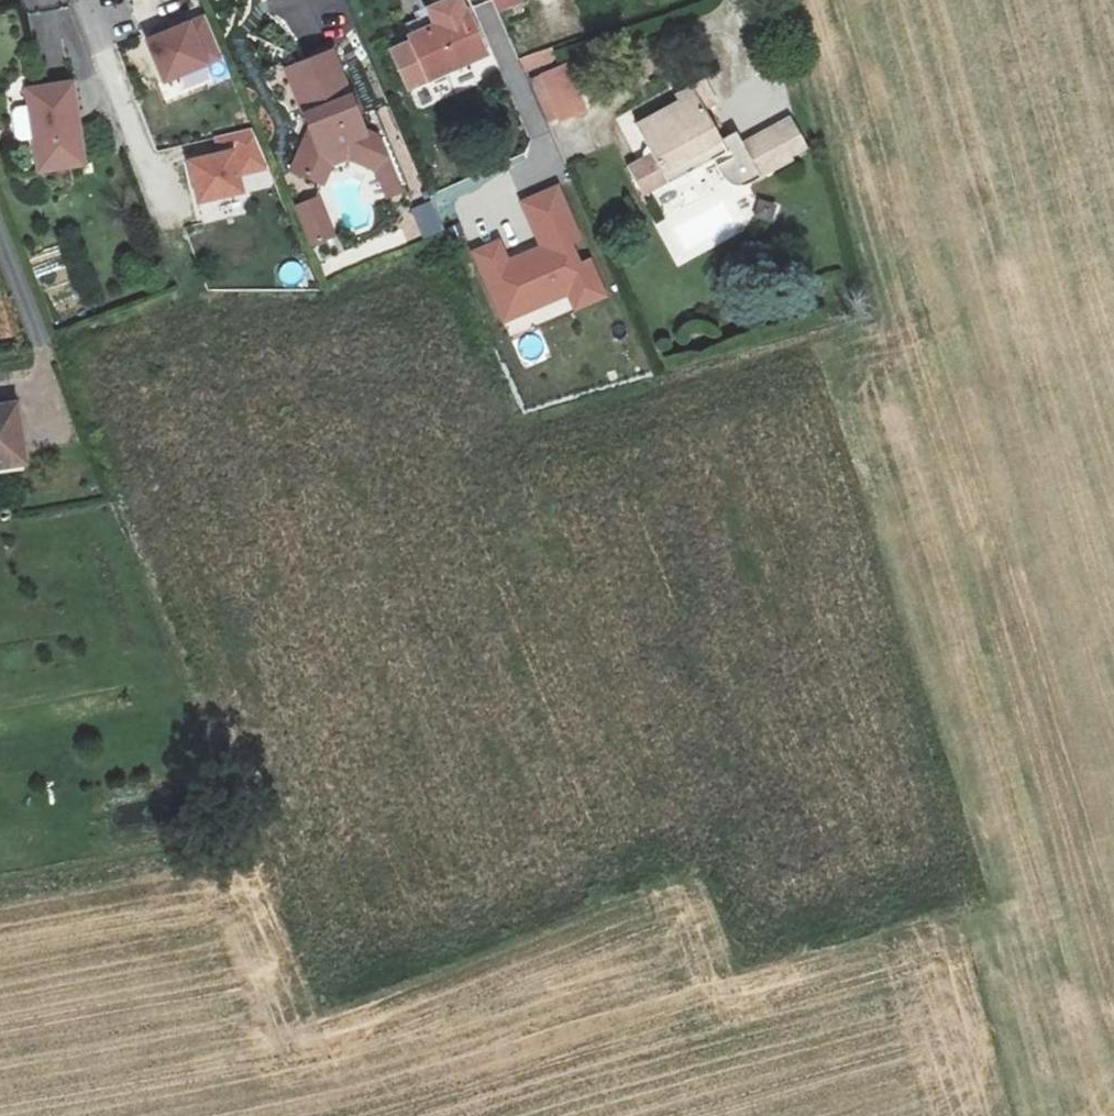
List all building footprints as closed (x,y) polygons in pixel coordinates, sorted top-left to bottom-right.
[(408,92),(483,60),(459,0),(446,0),(424,10),(431,26),(408,36),(410,41),(390,50),(408,92)] [(499,9),(522,0),(496,0),(499,9)] [(204,17),(144,42),(163,87),(223,62),(204,17)] [(526,73),(552,64),(548,50),(522,59),(526,73)] [(328,60),(298,72),(315,114),(305,117),(314,139),(307,142),(295,170),(324,182),(332,163),(350,156),(373,166),(386,197),(401,190),(381,139),(357,130),(328,60)] [(565,66),(533,80),(554,127),(586,112),(565,66)] [(722,104),(709,79),(675,95),(680,102),(637,126),(657,160),(634,174),(651,202),(675,190),(717,167),(723,182),(744,190),(797,160),(793,154),(807,145),(789,117),(739,142),(733,131),(717,139),(704,113),(722,104)] [(73,86),(28,94),(42,176),(87,169),(73,86)] [(218,153),(185,163),(198,209),(245,195),(241,180),(269,171),(252,130),(215,141),(218,153)] [(474,252),(504,321),(568,292),(575,309),(606,296),(590,258),(580,263),(570,241),(580,237),(558,187),(522,203),(540,245),(507,259),(499,241),(474,252)] [(296,207),(311,247),(335,238),(320,198),(296,207)] [(759,201),(754,220),(774,225),(779,205),(759,201)] [(422,240),(443,233),(432,202),(411,210),(422,240)] [(0,406),(0,458),(23,454),(15,404),(0,406)]
